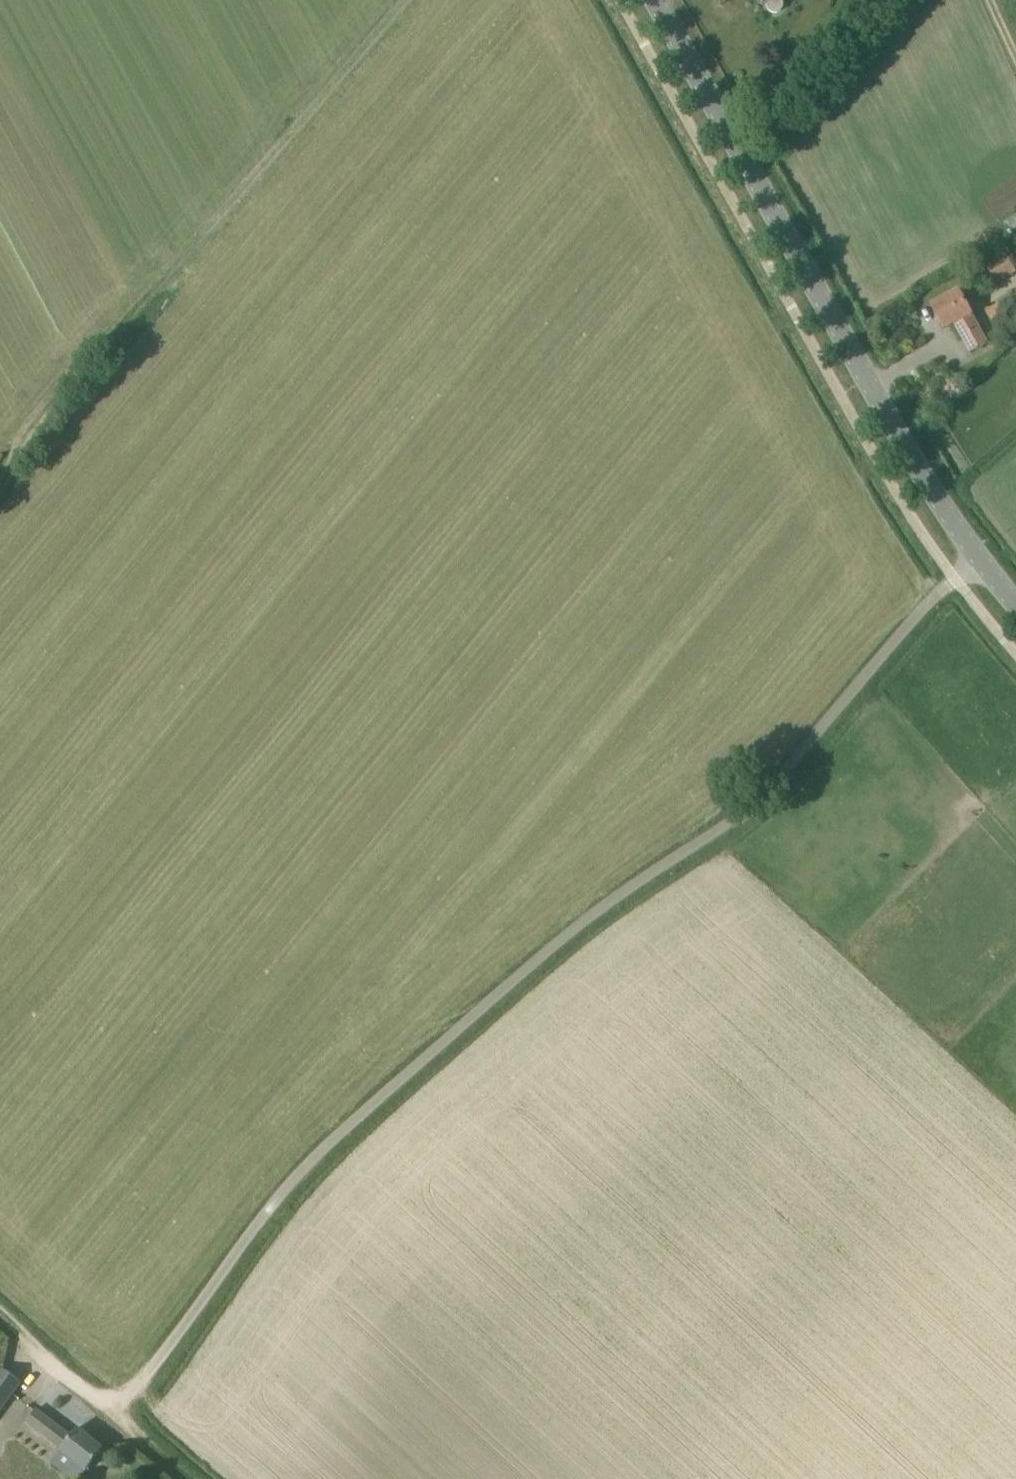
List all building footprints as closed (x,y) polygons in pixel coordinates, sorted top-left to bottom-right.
[(763,4),(763,5),(763,6),(764,5),(766,4),(769,11),(773,13),(777,13),(781,11),(784,7),(784,2),(782,0),(761,0),(763,4)] [(1006,253),(985,264),(986,267),(995,283),(1015,272),(1015,271),(1006,253)] [(987,343),(958,290),(931,305),(945,329),(954,324),(970,353),(987,343)] [(1015,329),(1015,294),(985,311),(1000,338),(1015,329)] [(10,1398),(13,1393),(21,1382),(2,1368),(0,1371),(0,1411),(10,1398)] [(71,1436),(36,1409),(26,1423),(61,1449),(60,1450),(86,1470),(104,1448),(77,1428),(71,1436)]
